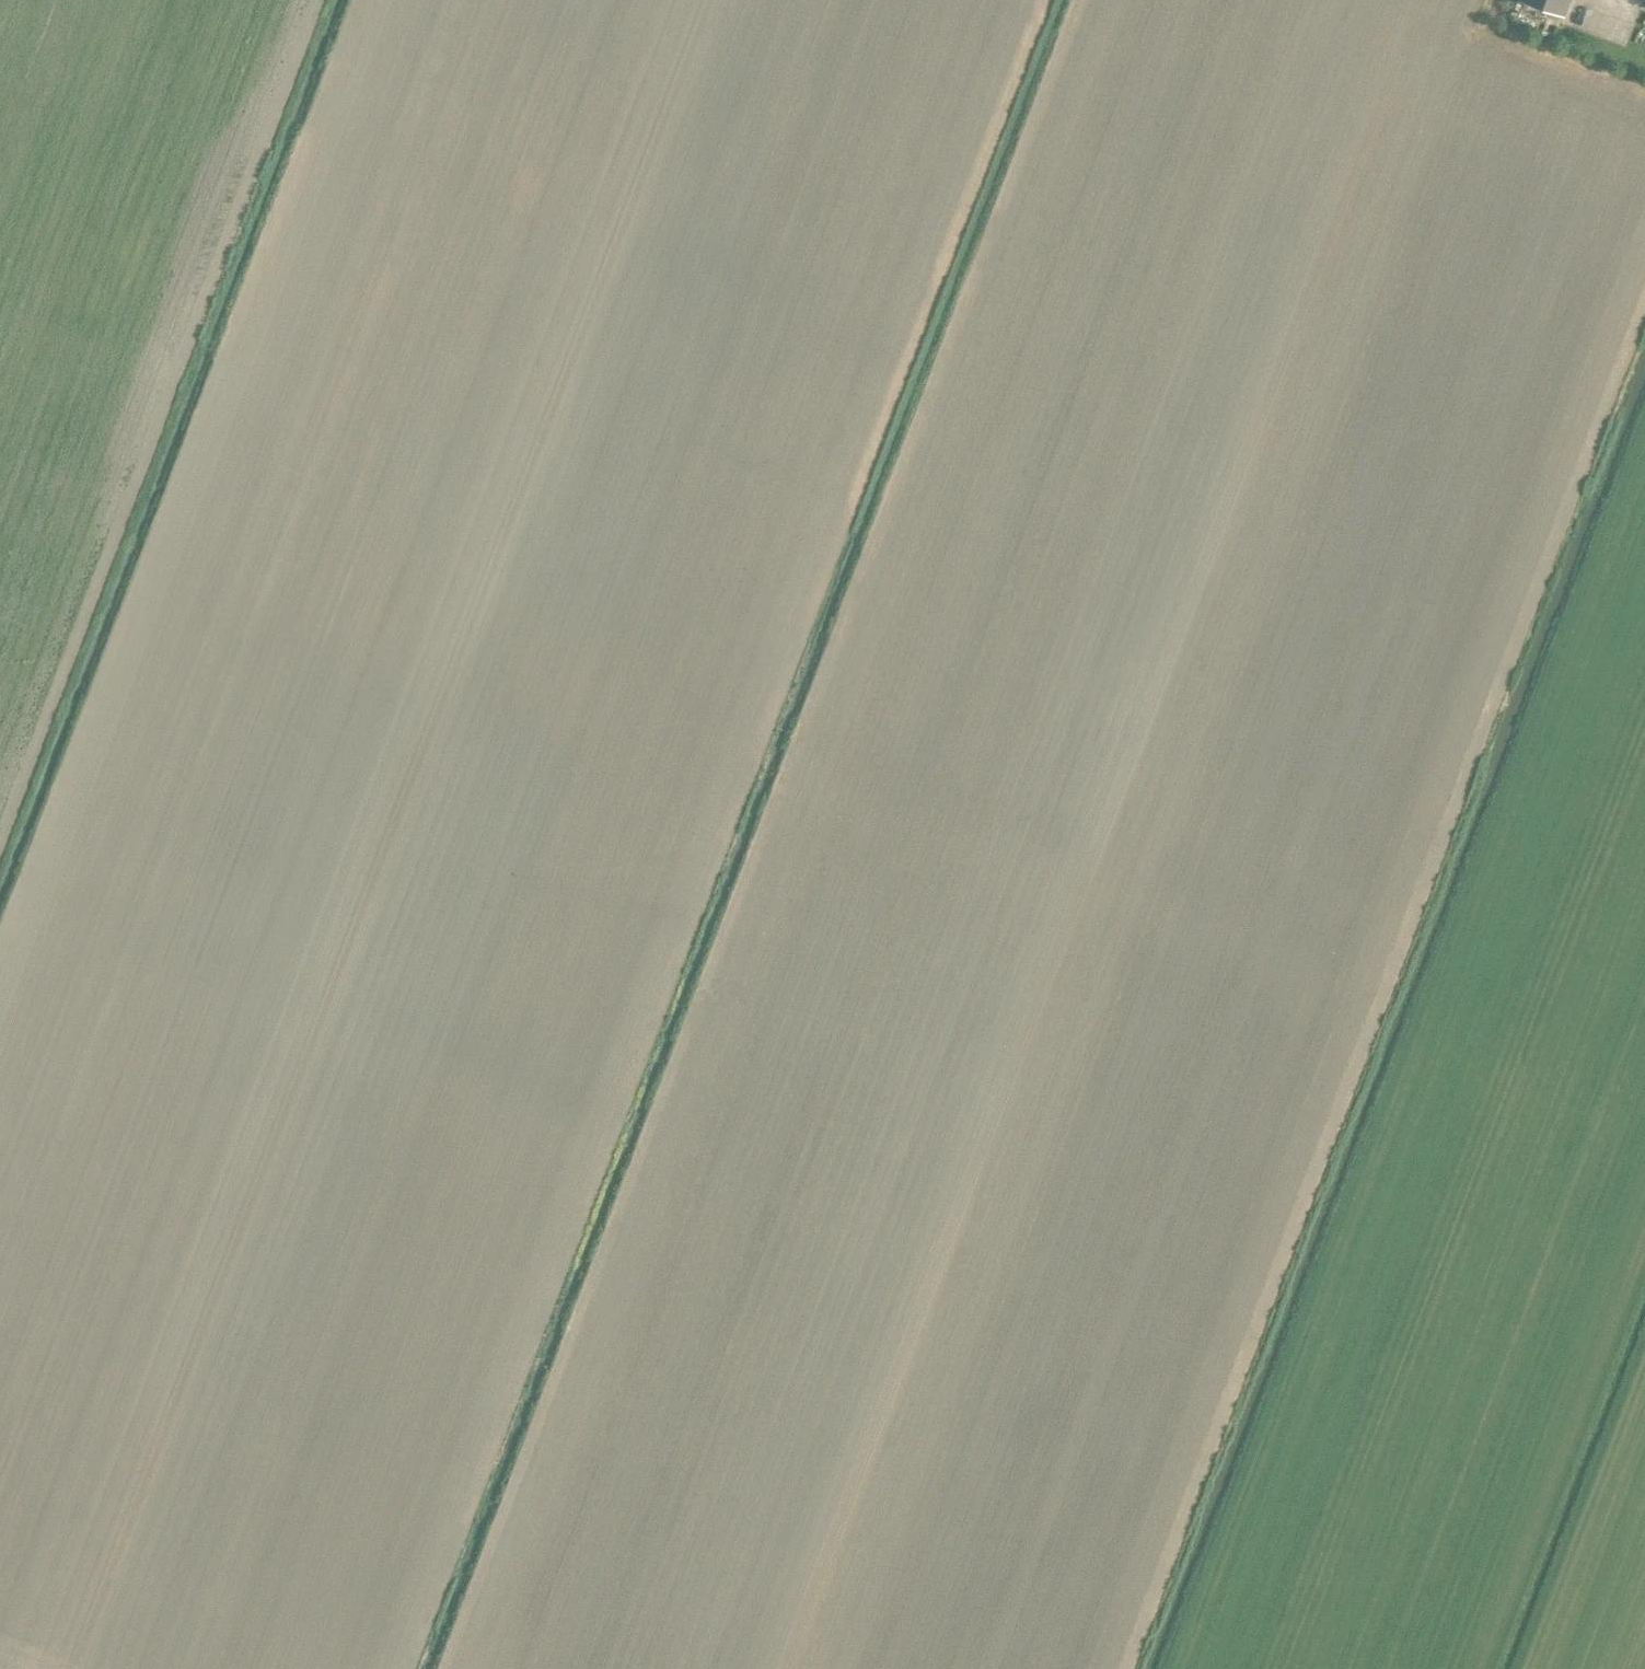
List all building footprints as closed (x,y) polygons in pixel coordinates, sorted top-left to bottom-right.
[(1564,14),(1569,0),(1525,0),(1564,14)]
